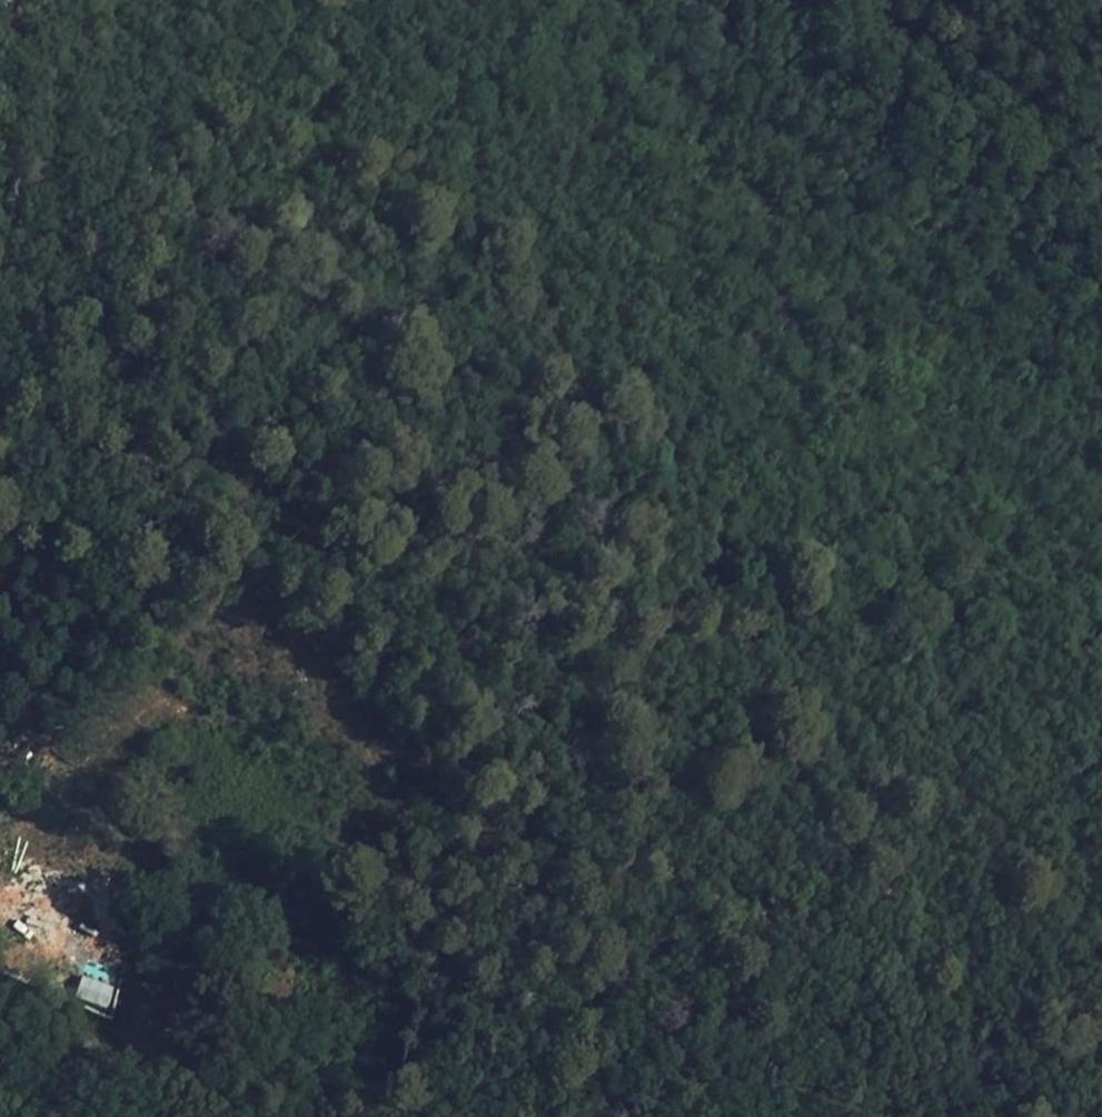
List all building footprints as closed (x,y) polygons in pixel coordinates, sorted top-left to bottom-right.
[(109,1007),(115,986),(82,975),(75,997),(109,1007)]
